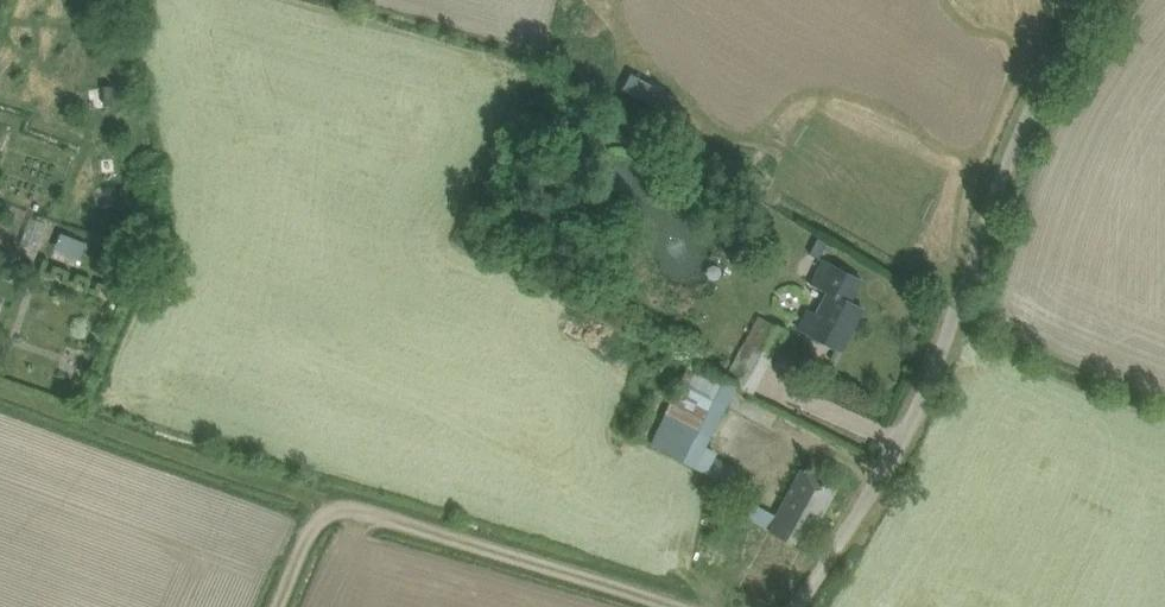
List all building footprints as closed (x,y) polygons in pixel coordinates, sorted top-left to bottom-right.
[(819,259),(827,244),(817,240),(810,254),(819,259)] [(816,313),(806,332),(843,352),(865,308),(852,301),(863,280),(831,263),(819,286),(827,291),(816,313)] [(758,317),(743,345),(770,360),(786,331),(758,317)] [(680,388),(651,444),(695,467),(706,472),(714,457),(715,454),(716,453),(705,448),(737,386),(725,380),(708,371),(693,363),(680,388)] [(714,457),(706,472),(729,484),(737,469),(714,457)] [(803,548),(835,488),(804,471),(779,517),(771,531),(803,548)] [(752,502),(744,517),(771,531),(779,517),(752,502)]
